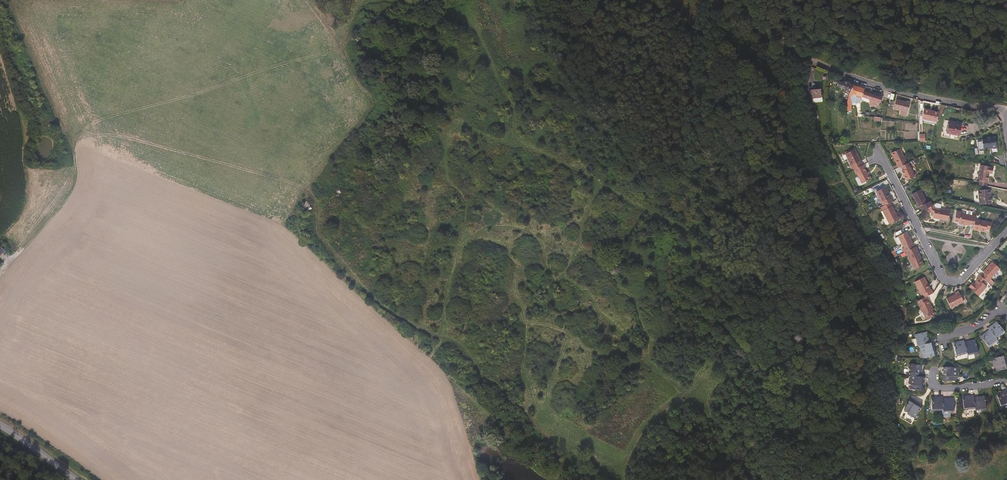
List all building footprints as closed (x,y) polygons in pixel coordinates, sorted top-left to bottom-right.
[(850,93),(853,85),(842,81),(841,82),(839,81),(837,87),(846,91),(846,92),(850,93)] [(855,95),(858,87),(853,85),(850,93),(847,98),(848,103),(848,104),(851,104),(852,94),(855,95)] [(862,97),(864,90),(858,87),(855,95),(856,104),(861,104),(861,97),(862,97)] [(870,100),(871,94),(870,94),(872,91),(865,88),(864,90),(862,97),(870,100)] [(821,98),(820,89),(812,90),(812,98),(818,98),(818,102),(823,102),(822,98),(821,98)] [(880,103),(881,98),(871,94),(870,100),(880,103)] [(907,112),(909,103),(897,100),(895,109),(907,112)] [(963,109),(941,105),(940,110),(950,112),(951,111),(962,113),(963,109)] [(937,122),(939,112),(925,109),(923,119),(937,122)] [(958,139),(960,126),(956,125),(956,122),(945,120),(942,136),(958,139)] [(978,148),(997,147),(997,137),(978,138),(978,148)] [(863,165),(856,149),(846,154),(854,169),(856,168),(863,165)] [(905,161),(900,149),(891,153),(898,168),(900,167),(905,164),(904,161),(905,161)] [(914,177),(907,163),(905,164),(900,167),(904,175),(902,175),(905,181),(914,177)] [(868,174),(864,165),(863,165),(856,168),(863,183),(873,178),(870,173),(868,174)] [(988,176),(988,173),(992,174),(993,169),(990,168),(990,167),(980,165),(977,180),(980,180),(979,185),(986,186),(988,176)] [(890,199),(885,188),(876,192),(881,203),(890,199)] [(991,203),(990,190),(979,191),(980,204),(991,203)] [(926,204),(920,191),(911,195),(917,208),(926,204)] [(880,208),(882,212),(880,213),(883,219),(882,220),(884,225),(886,225),(888,224),(888,225),(897,220),(890,204),(880,208)] [(948,222),(950,211),(935,208),(933,219),(948,222)] [(975,220),(976,215),(972,214),(971,215),(961,213),(961,212),(956,211),(954,221),(959,222),(959,223),(970,225),(970,224),(974,225),(975,220)] [(989,229),(991,223),(975,220),(974,225),(973,230),(985,232),(986,228),(989,229)] [(916,247),(908,232),(897,238),(897,239),(899,244),(903,242),(906,248),(904,249),(906,252),(914,248),(916,247)] [(919,259),(914,248),(906,252),(904,253),(912,271),(919,267),(916,260),(919,259)] [(987,283),(999,269),(992,262),(983,272),(984,274),(981,277),(986,282),(987,283)] [(976,284),(974,285),(972,283),(969,288),(971,289),(971,290),(978,297),(987,287),(983,284),(986,282),(981,277),(979,276),(977,279),(978,280),(975,283),(976,284)] [(929,292),(923,279),(914,283),(920,296),(919,296),(921,300),(926,298),(931,295),(929,291),(929,292)] [(964,303),(958,292),(954,294),(955,295),(946,300),(950,309),(964,303)] [(935,317),(934,316),(935,315),(929,301),(928,301),(926,298),(921,300),(917,302),(925,320),(927,319),(928,321),(935,317)] [(996,338),(1001,334),(1002,335),(1006,332),(996,322),(993,324),(994,325),(992,327),(991,326),(988,328),(989,330),(986,332),(987,333),(984,335),(984,334),(980,337),(990,347),(993,345),(992,344),(997,339),(996,338)] [(927,340),(926,336),(927,336),(926,332),(914,335),(914,339),(917,338),(918,345),(920,345),(922,354),(923,354),(924,358),(936,355),(935,350),(932,351),(931,347),(934,346),(933,342),(930,343),(929,339),(927,340)] [(978,353),(975,340),(971,341),(968,342),(968,341),(964,342),(964,340),(960,341),(960,343),(957,343),(957,342),(953,343),(956,357),(961,356),(960,354),(967,353),(967,354),(974,353),(974,354),(978,353)] [(1003,360),(1005,359),(1004,356),(992,359),(993,367),(995,366),(996,371),(1006,369),(1006,364),(1004,364),(1003,360)] [(919,373),(919,369),(920,369),(920,365),(908,364),(908,368),(909,368),(909,376),(910,376),(921,377),(921,373),(919,373)] [(958,376),(958,367),(944,368),(944,372),(947,372),(948,376),(944,376),(944,381),(957,381),(957,376),(958,376)] [(923,381),(924,377),(921,377),(910,376),(909,384),(911,384),(910,389),(923,390),(923,386),(920,385),(920,381),(923,381)] [(1003,391),(1004,393),(1001,393),(997,394),(1001,407),(1005,405),(1005,404),(1006,403),(1006,390),(1003,391)] [(975,408),(974,397),(974,395),(970,396),(970,397),(966,397),(963,397),(964,411),(968,410),(968,408),(975,408)] [(986,410),(985,396),(981,396),(981,398),(978,398),(977,396),(974,397),(975,408),(975,409),(981,409),(982,410),(986,410)] [(943,410),(943,399),(943,397),(939,397),(939,398),(935,399),(935,398),(932,398),(931,411),(936,412),(936,410),(943,410)] [(954,412),(954,399),(950,399),(950,400),(946,400),(946,398),(943,399),(943,410),(943,411),(950,411),(950,412),(954,412)] [(915,419),(921,406),(918,404),(917,407),(913,405),(914,402),(910,400),(904,411),(908,413),(907,414),(915,419)]
